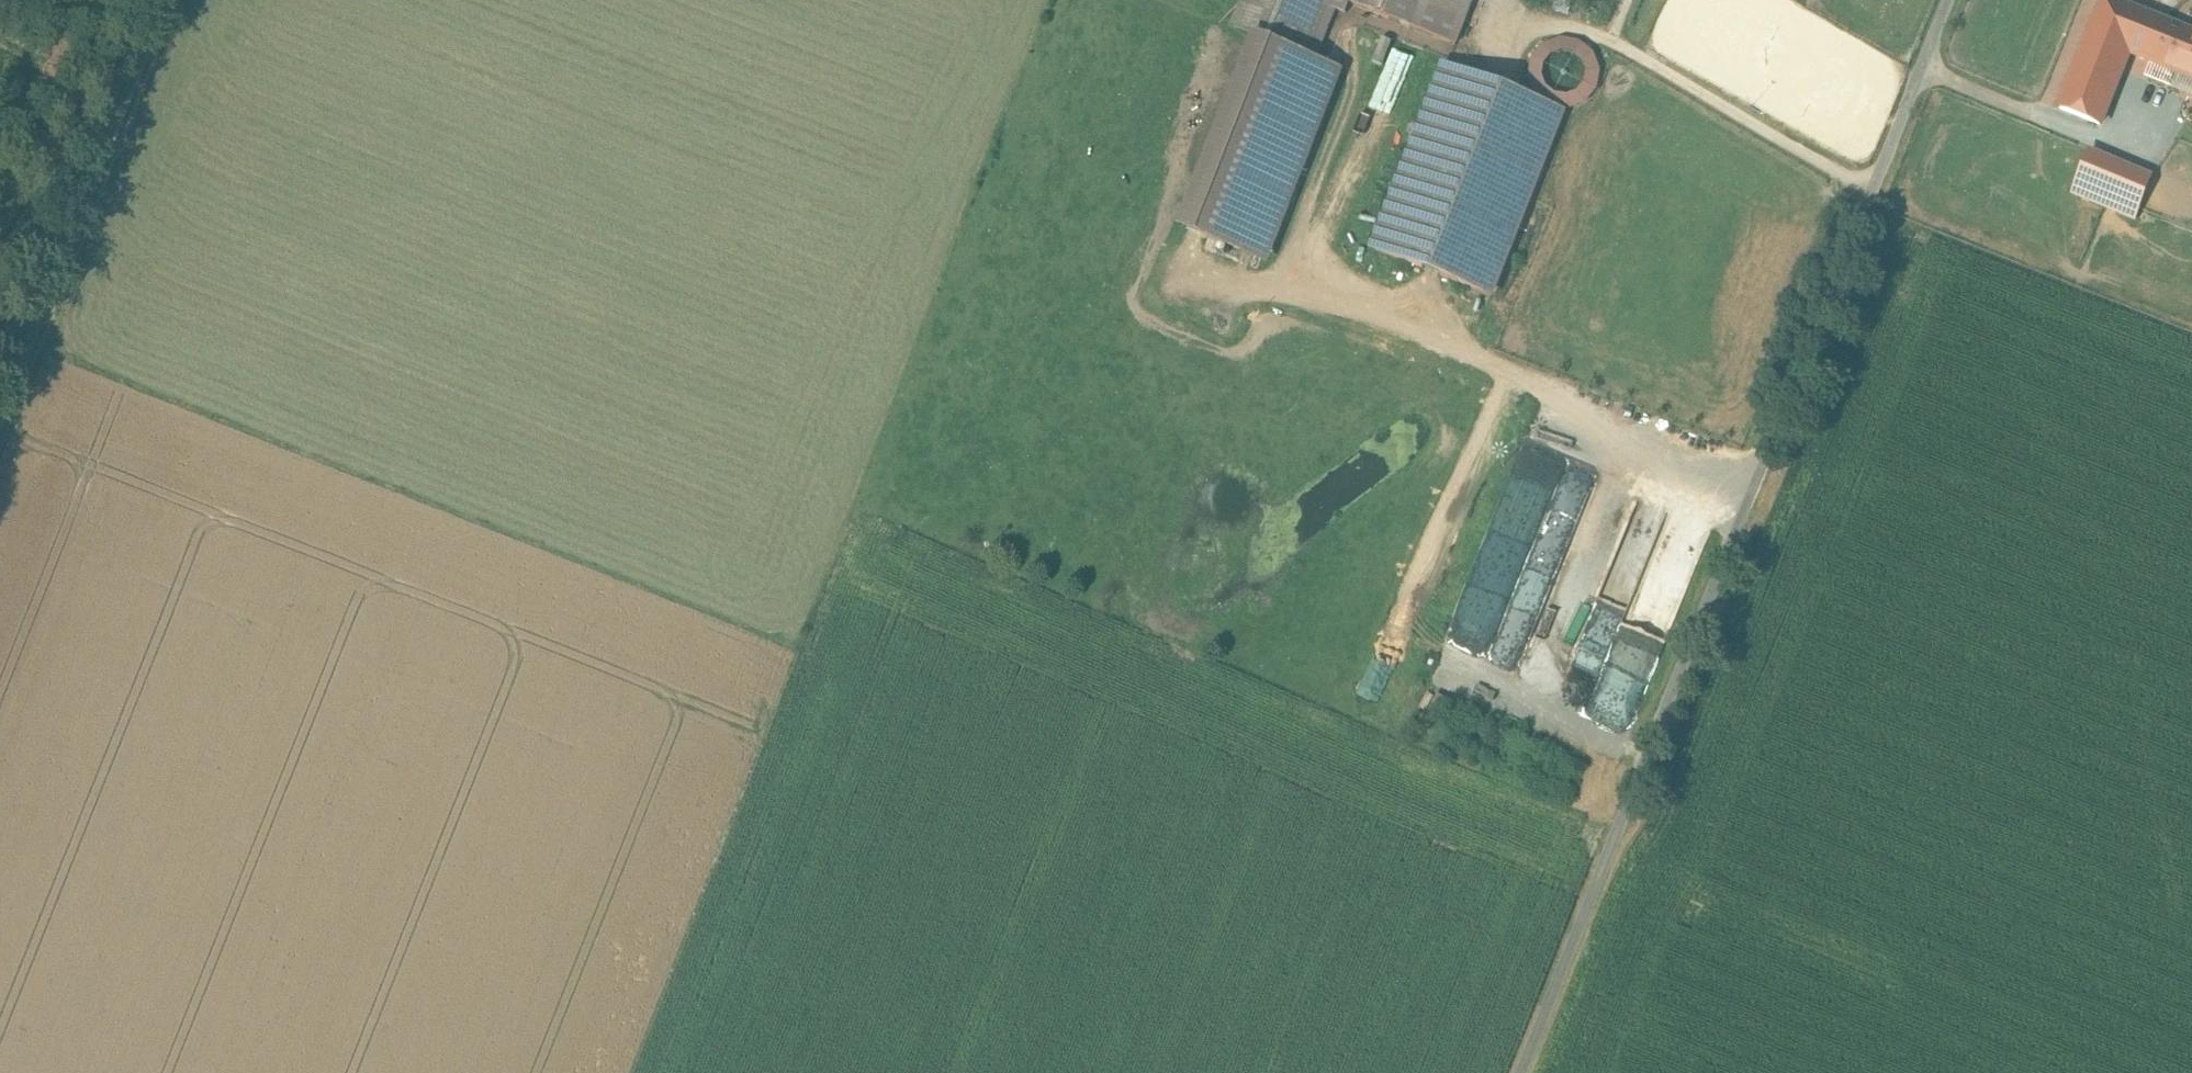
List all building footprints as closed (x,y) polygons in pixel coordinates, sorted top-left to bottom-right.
[(1234,29),(1304,57),(1324,6),(1327,0),(1246,0),(1234,29)] [(1324,6),(1347,15),(1350,5),(1352,0),(1327,0),(1324,6)] [(1350,5),(1411,29),(1423,0),(1352,0),(1350,5)] [(1411,29),(1455,46),(1473,0),(1423,0),(1411,29)] [(2170,26),(2105,0),(2062,109),(2103,125),(2131,53),(2155,62),(2170,26)] [(2170,26),(2155,62),(2191,77),(2191,35),(2170,26)] [(1609,92),(1587,31),(1540,48),(1561,108),(1609,92)] [(1398,104),(1415,61),(1385,49),(1368,92),(1398,104)] [(1561,112),(1447,67),(1375,251),(1489,296),(1561,112)] [(2152,176),(2090,152),(2074,192),(2136,216),(2152,176)] [(1527,570),(1546,513),(1503,498),(1483,555),(1527,570)] [(1520,615),(1513,634),(1502,630),(1499,637),(1528,648),(1545,602),(1523,594),(1516,614),(1520,615)]
